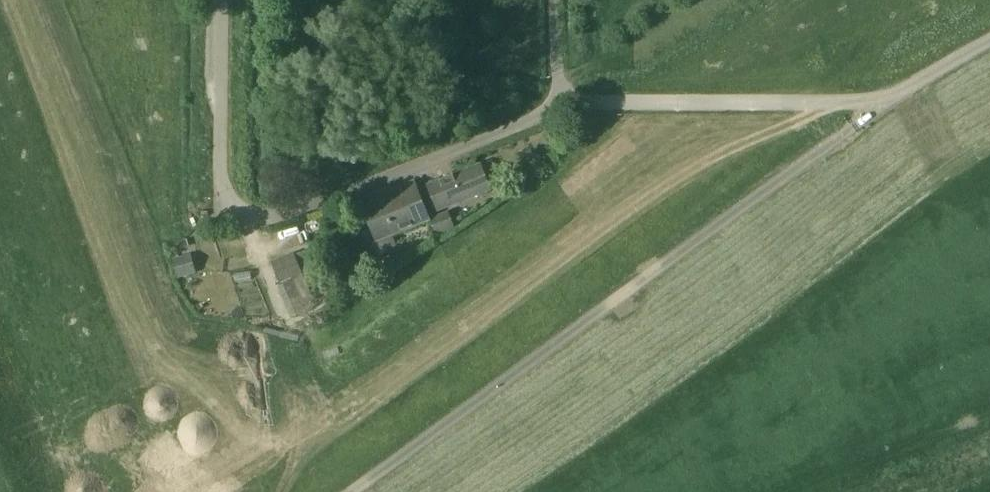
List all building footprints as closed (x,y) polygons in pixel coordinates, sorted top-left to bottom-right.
[(439,212),(479,195),(492,190),(481,164),(468,170),(429,186),(439,212)] [(430,221),(414,182),(394,190),(396,196),(363,209),(377,242),(430,221)] [(430,219),(434,230),(436,235),(456,229),(450,212),(430,219)] [(306,249),(296,254),(304,273),(315,269),(306,249)] [(271,263),(279,282),(280,285),(303,275),(294,254),(271,263)] [(190,255),(189,255),(172,260),(178,278),(195,272),(190,255)] [(304,277),(279,288),(278,288),(291,320),(307,313),(304,305),(314,301),(304,277)]
